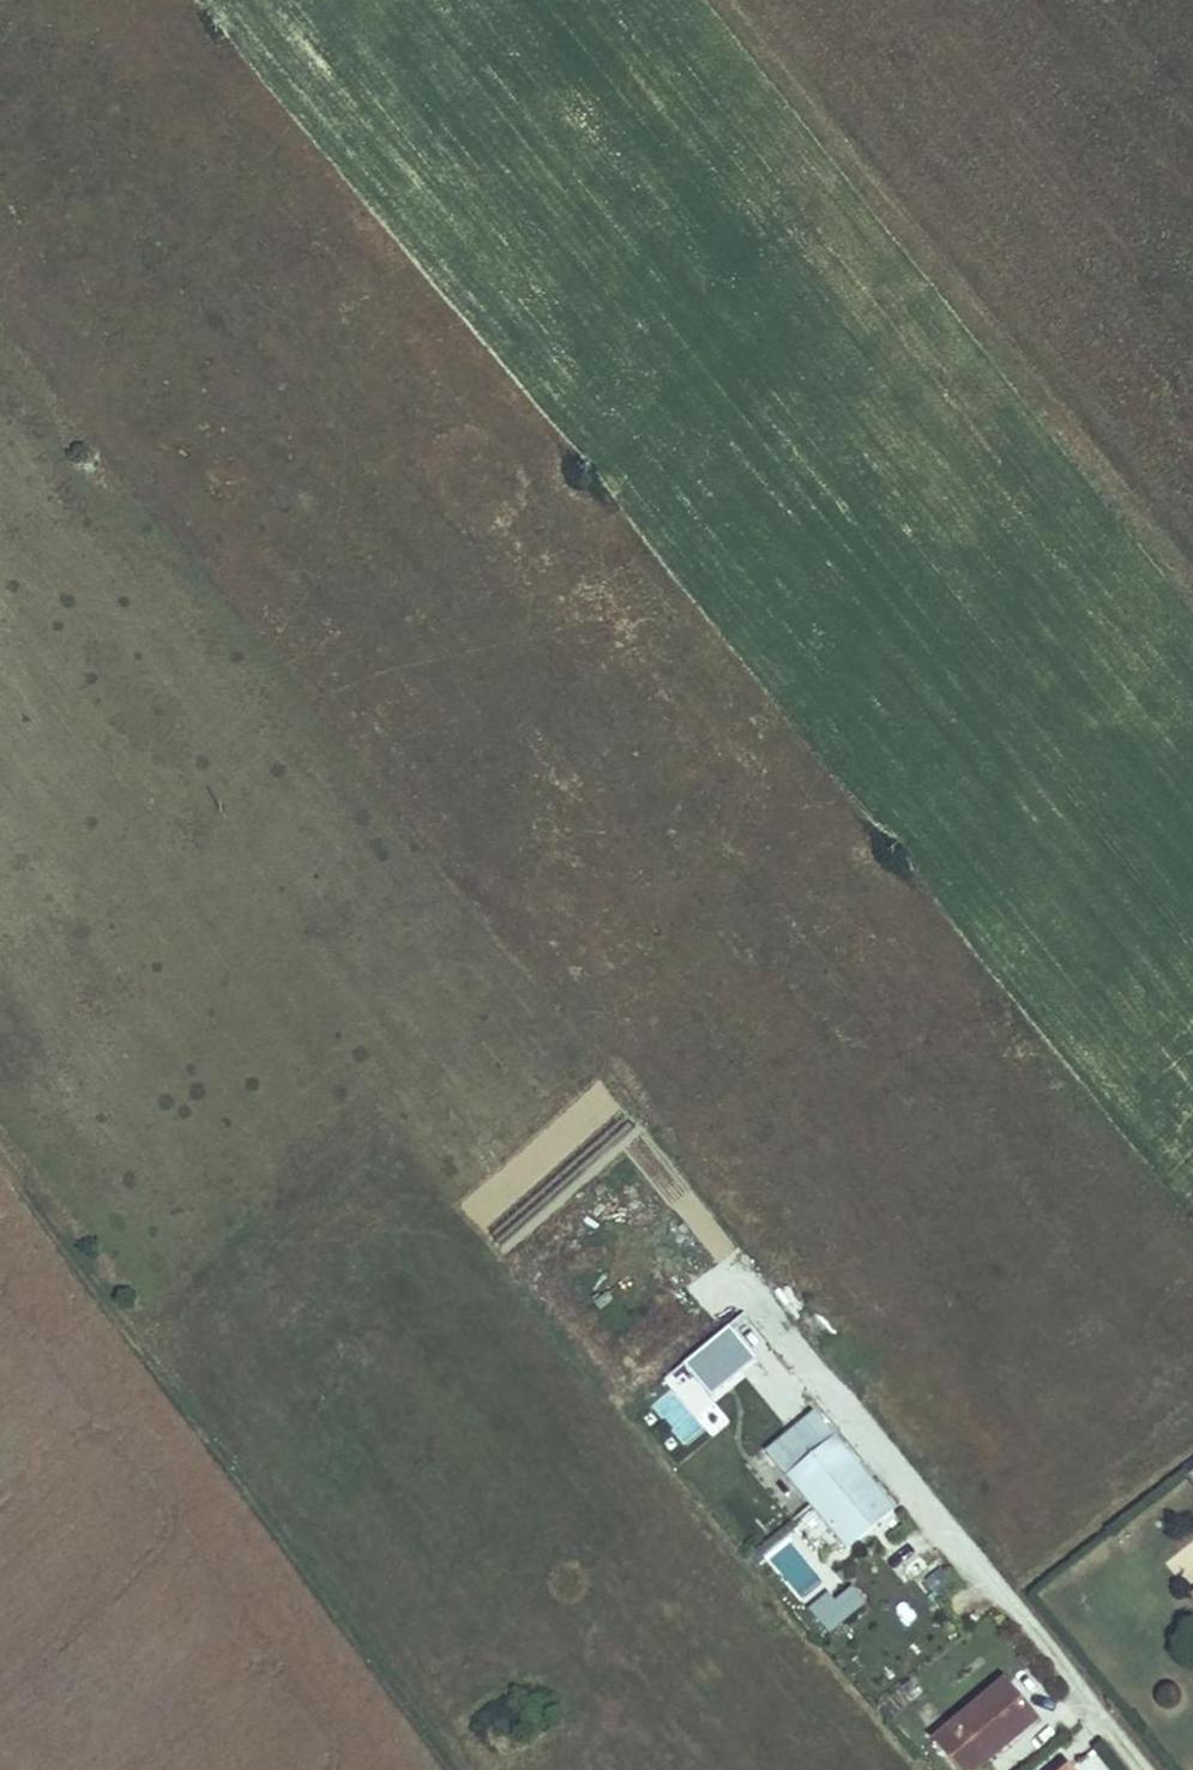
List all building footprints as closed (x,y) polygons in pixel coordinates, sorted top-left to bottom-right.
[(792,1482),(838,1445),(816,1418),(771,1456),(792,1482)] [(896,1515),(838,1445),(792,1482),(851,1553),(896,1515)] [(881,1551),(891,1570),(931,1550),(921,1531),(881,1551)] [(903,1585),(926,1566),(917,1555),(894,1573),(903,1585)] [(945,1567),(923,1580),(934,1599),(956,1587),(945,1567)] [(848,1578),(808,1610),(827,1634),(867,1603),(848,1578)] [(995,1673),(920,1734),(950,1769),(961,1769),(1028,1715),(995,1673)]
